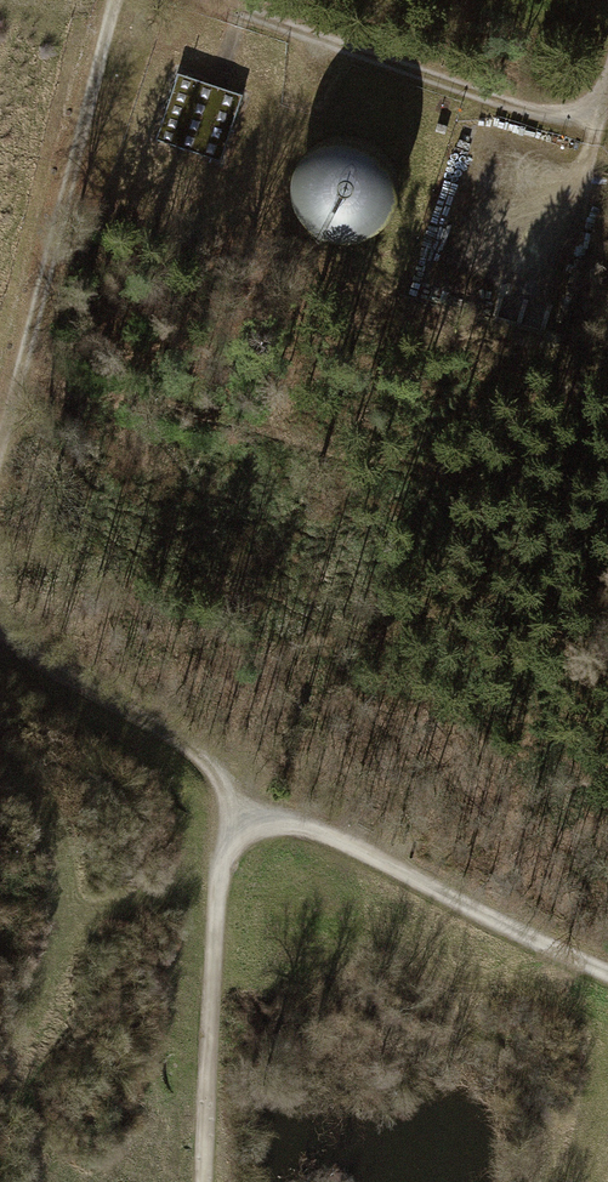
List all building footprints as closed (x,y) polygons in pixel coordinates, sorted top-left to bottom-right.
[(178,74),(156,140),(220,161),(242,95),(178,74)] [(448,125),(437,122),(434,132),(445,135),(448,125)] [(391,208),(395,186),(390,165),(378,147),(362,136),(339,132),(319,136),(301,149),(290,163),(285,188),(289,210),(302,226),(319,239),(341,241),(363,238),(379,225),(391,208)]
